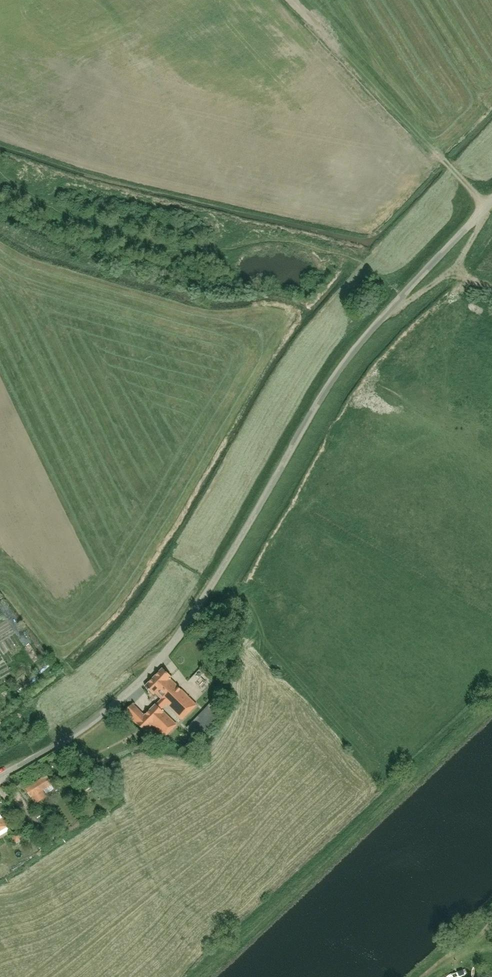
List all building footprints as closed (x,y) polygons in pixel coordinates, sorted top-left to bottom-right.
[(177,724),(161,709),(167,704),(183,719),(197,705),(170,679),(171,677),(163,668),(145,686),(154,695),(156,693),(162,699),(156,705),(156,704),(144,715),(133,704),(125,711),(145,731),(152,724),(165,736),(177,724)] [(217,707),(211,701),(186,727),(197,738),(218,716),(217,715),(217,707)] [(46,797),(42,790),(52,784),(50,781),(50,780),(49,779),(47,776),(26,788),(32,798),(33,798),(36,803),(46,797)] [(38,825),(32,829),(37,837),(43,834),(38,825)] [(23,827),(18,830),(9,837),(10,839),(12,837),(16,843),(24,837),(28,834),(23,827)]
